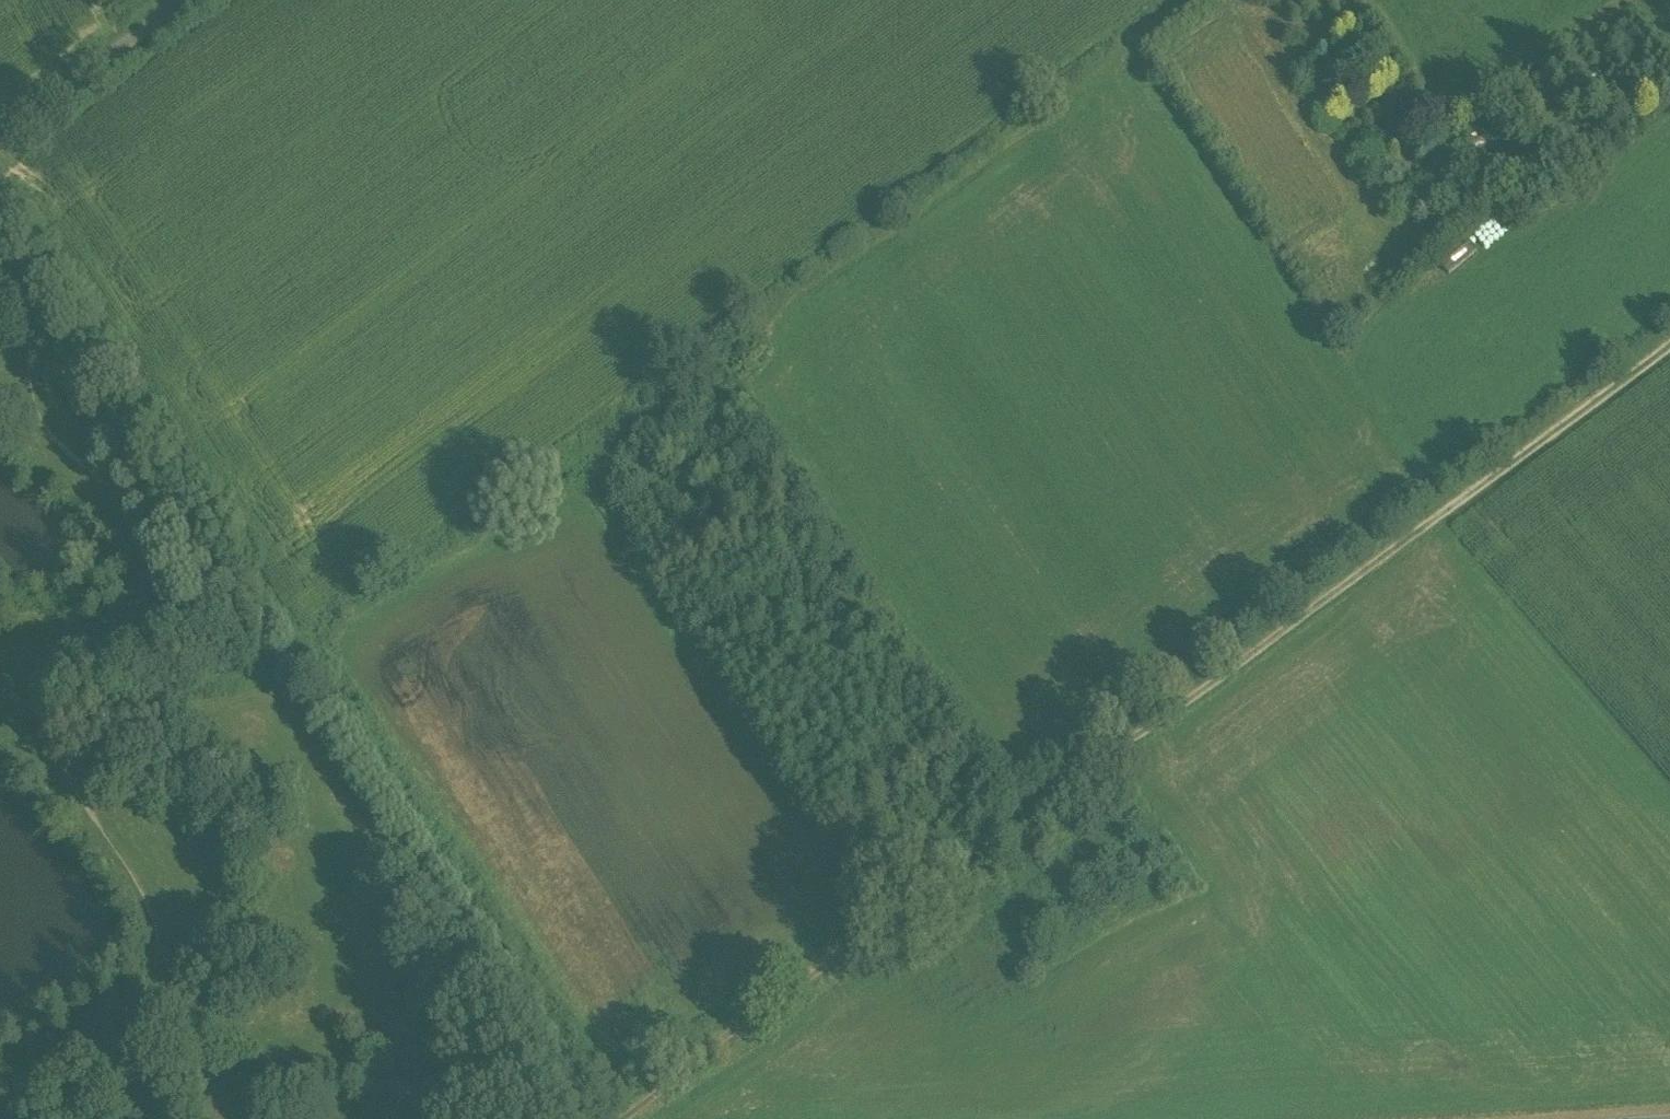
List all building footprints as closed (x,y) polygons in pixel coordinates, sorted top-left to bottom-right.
[(1469,244),(1442,266),(1450,276),(1477,254),(1469,244)]
